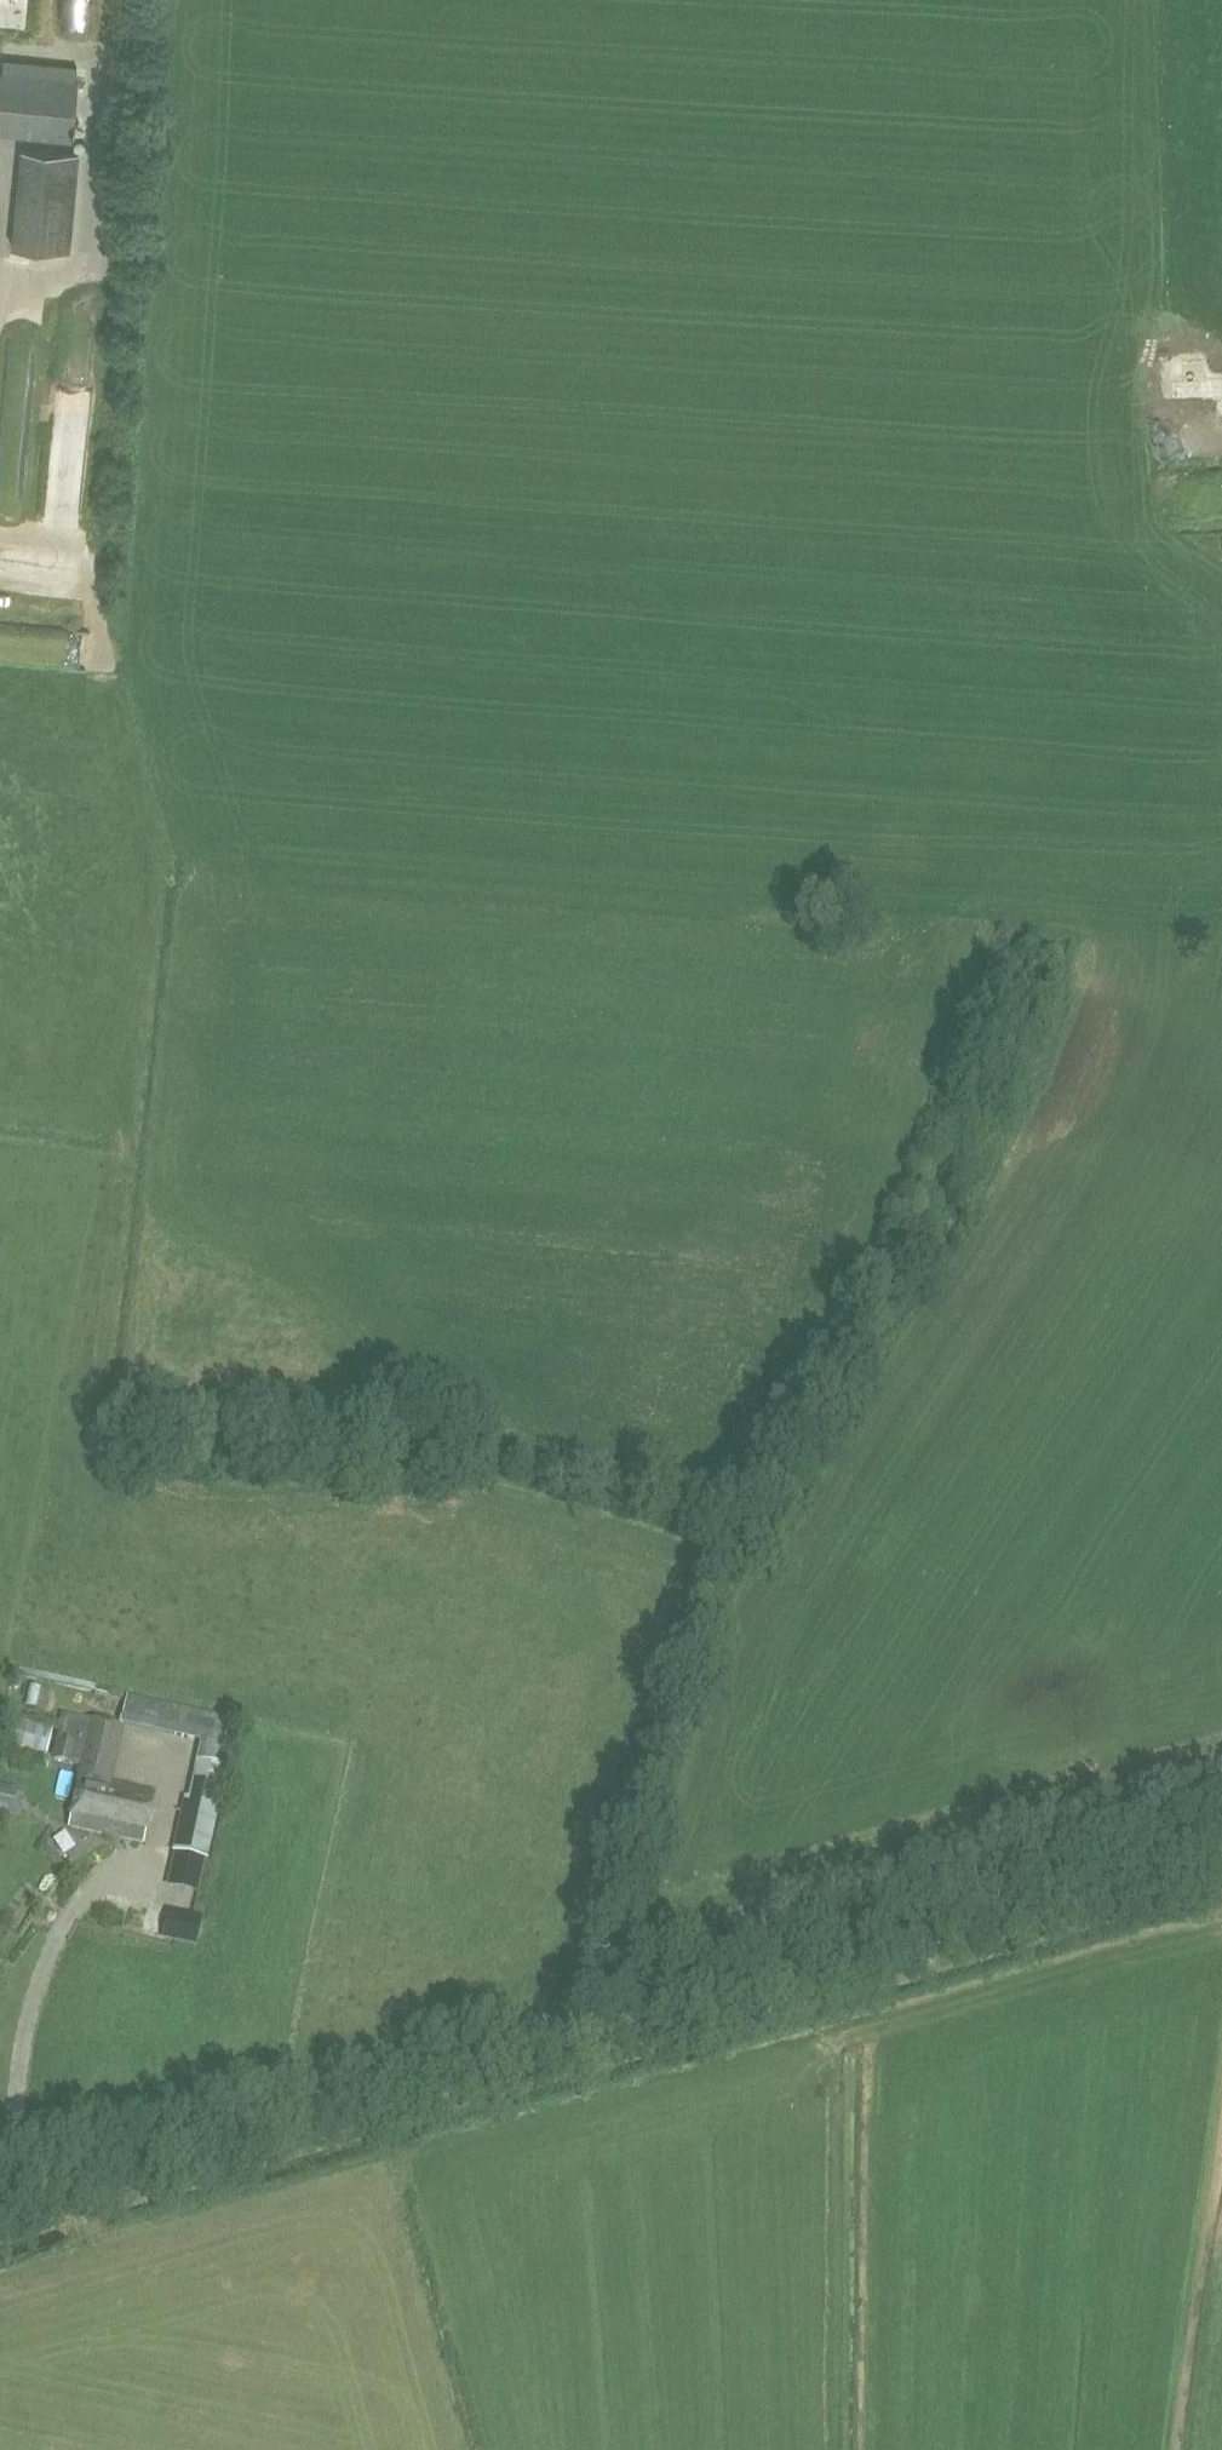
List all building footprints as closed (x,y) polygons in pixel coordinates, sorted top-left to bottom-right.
[(79,81),(0,72),(0,132),(73,140),(79,81)] [(78,154),(22,149),(12,247),(69,252),(78,154)] [(128,1696),(122,1725),(167,1735),(173,1706),(128,1696)] [(225,1747),(230,1718),(173,1706),(167,1735),(225,1747)] [(3,1746),(46,1757),(53,1728),(10,1718),(3,1746)] [(87,1723),(82,1747),(57,1742),(53,1762),(82,1768),(70,1828),(144,1843),(154,1795),(108,1785),(120,1730),(87,1723)] [(225,1783),(217,1781),(220,1767),(205,1764),(203,1778),(198,1777),(195,1791),(188,1791),(174,1853),(208,1860),(225,1783)] [(29,1874),(30,1890),(49,1890),(48,1873),(29,1874)] [(196,1944),(202,1916),(177,1911),(176,1918),(167,1917),(162,1937),(196,1944)]
